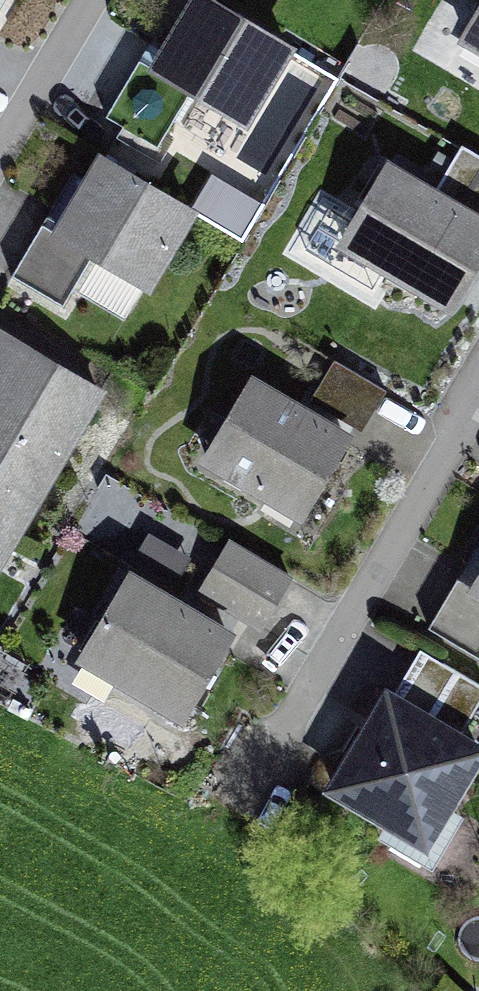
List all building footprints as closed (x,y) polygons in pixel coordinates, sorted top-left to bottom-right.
[(232,0),(185,0),(147,64),(139,59),(106,114),(158,145),(190,92),(249,126),(300,40),(232,0)] [(457,34),(478,47),(478,0),(477,0),(457,34)] [(387,151),(334,240),(455,310),(478,269),(478,153),(462,143),(439,182),(387,151)] [(198,206),(99,146),(50,225),(43,221),(12,272),(61,303),(92,252),(149,286),(198,206)] [(0,325),(0,570),(106,386),(0,325)] [(334,357),(310,399),(362,429),(386,387),(334,357)] [(355,430),(251,369),(198,459),(302,519),(355,430)] [(294,575),(229,537),(197,591),(262,629),(294,575)] [(238,627),(131,564),(76,655),(184,718),(238,627)] [(470,582),(457,575),(427,625),(478,656),(478,655),(478,567),(470,582)] [(384,680),(321,787),(428,850),(478,763),(478,735),(466,727),(478,705),(478,681),(421,647),(397,687),(384,680)]
